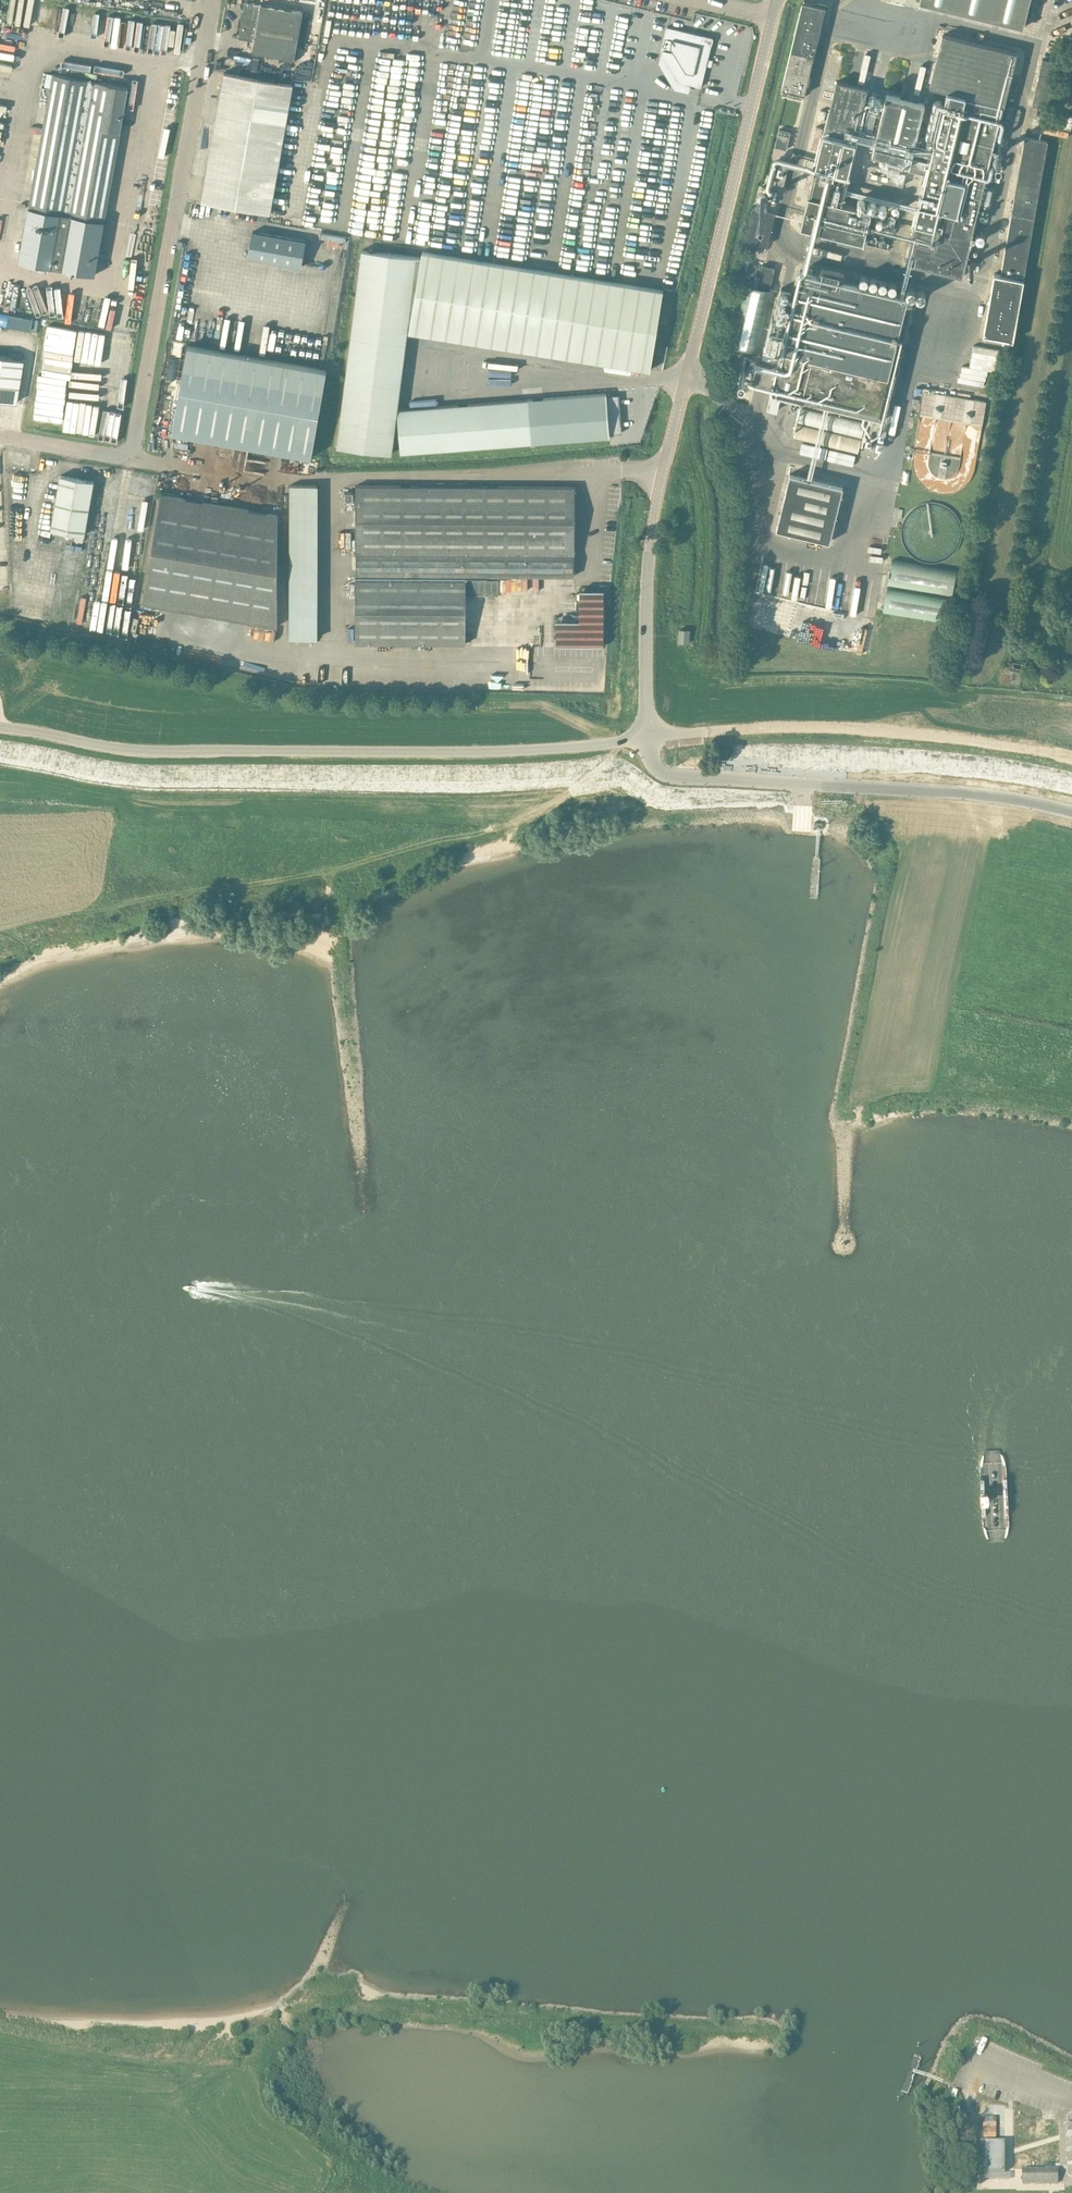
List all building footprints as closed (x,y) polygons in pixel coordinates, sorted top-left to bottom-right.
[(8,1),(176,32),(182,0),(8,0),(8,1)] [(919,2),(1023,27),(1030,0),(920,0),(919,2)] [(826,6),(803,1),(781,89),(783,89),(782,93),(802,98),(803,93),(804,94),(826,6)] [(303,12),(256,3),(246,2),(239,38),(254,41),(253,51),(294,59),(303,12)] [(680,81),(701,87),(706,65),(702,64),(704,58),(708,59),(713,38),(667,26),(661,50),(680,81)] [(947,262),(965,267),(973,235),(972,235),(1004,105),(1005,105),(1017,53),(942,34),(930,87),(946,90),(930,159),(912,156),(925,102),(886,93),(872,153),(910,162),(908,168),(927,173),(925,183),(916,222),(915,222),(905,262),(945,272),(947,262)] [(1056,61),(1042,59),(1033,104),(1047,107),(1056,61)] [(293,84),(224,72),(201,201),(270,214),(293,84)] [(95,275),(129,87),(53,73),(18,261),(95,275)] [(856,140),(855,140),(868,88),(837,80),(824,133),(823,133),(816,164),(808,196),(800,227),(863,242),(871,211),(840,203),(847,172),(848,172),(856,140)] [(779,129),(775,146),(786,149),(791,131),(779,129)] [(1023,279),(1048,139),(1025,136),(1001,275),(994,274),(984,335),(1013,340),(1023,279)] [(770,184),(783,188),(788,165),(775,162),(770,184)] [(906,172),(871,164),(868,177),(903,185),(906,172)] [(745,240),(767,245),(775,212),(753,206),(745,240)] [(306,241),(252,231),(248,257),(301,267),(306,241)] [(397,411),(397,410),(407,331),(410,331),(422,257),(421,257),(417,256),(362,249),(337,446),(392,453),(397,411)] [(422,257),(410,331),(651,371),(666,289),(468,257),(423,251),(422,257)] [(762,264),(757,285),(740,282),(725,344),(758,351),(773,290),(770,289),(775,267),(762,264)] [(781,288),(774,317),(772,317),(771,324),(770,324),(765,344),(761,356),(778,360),(770,391),(771,391),(767,408),(777,410),(781,394),(884,419),(913,304),(905,303),(907,296),(800,270),(795,291),(781,288)] [(96,322),(109,325),(116,297),(102,294),(96,322)] [(971,365),(962,364),(960,381),(986,385),(989,370),(998,371),(1001,348),(974,344),(971,365)] [(172,432),(311,456),(326,369),(188,345),(172,432)] [(0,356),(0,400),(15,403),(23,359),(0,356)] [(606,393),(529,400),(532,442),(610,436),(609,433),(622,432),(619,394),(607,395),(606,393)] [(532,442),(529,400),(397,410),(400,452),(532,442)] [(862,437),(865,423),(801,408),(797,421),(862,437)] [(797,424),(794,437),(858,452),(861,439),(797,424)] [(790,474),(786,489),(777,529),(829,542),(843,486),(790,474)] [(52,530),(85,536),(94,481),(61,475),(52,530)] [(575,486),(356,485),(356,576),(355,576),(355,643),(466,644),(466,595),(499,595),(499,579),(472,579),(472,577),(488,576),(574,576),(574,554),(575,554),(575,486)] [(142,602),(277,626),(278,514),(161,494),(142,602)] [(892,559),(887,583),(952,594),(956,571),(892,559)] [(514,577),(514,589),(530,589),(530,576),(514,577)] [(947,622),(951,598),(887,587),(883,612),(947,622)] [(579,590),(579,621),(557,621),(557,645),(603,645),(603,590),(579,590)] [(103,620),(124,621),(125,602),(103,602),(103,620)] [(290,617),(290,638),(318,638),(318,617),(290,617)] [(690,629),(679,628),(678,642),(689,642),(690,629)] [(271,662),(268,676),(286,678),(288,664),(271,662)] [(974,2047),(989,2053),(993,2045),(978,2038),(974,2047)] [(977,2107),(1001,2112),(999,2117),(1006,2118),(1009,2105),(976,2098),(975,2102),(978,2103),(977,2107)] [(1005,2139),(984,2139),(984,2170),(1006,2169),(1005,2139)] [(1022,2169),(1022,2184),(1057,2184),(1057,2169),(1022,2169)]
